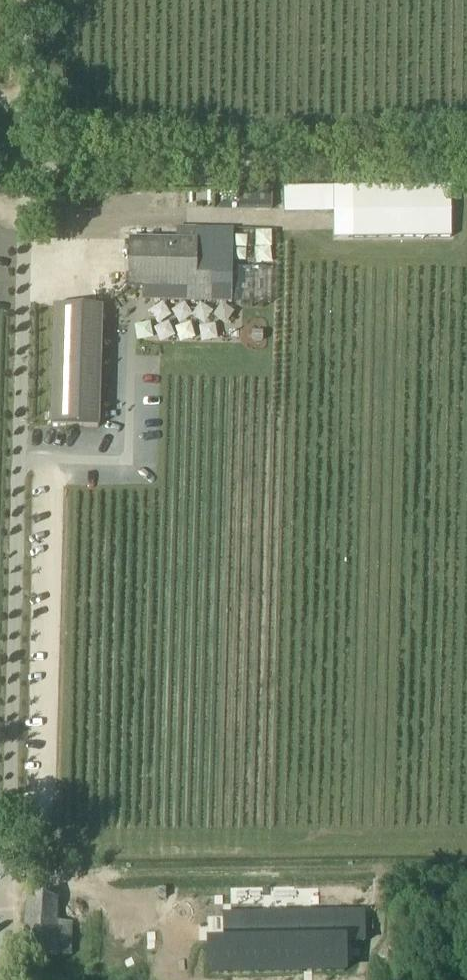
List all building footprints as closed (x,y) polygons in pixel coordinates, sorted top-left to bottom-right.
[(273,187),(238,187),(238,209),(273,208),(273,205),(273,187)] [(451,187),(354,188),(354,238),(452,237),(451,187)] [(323,211),(322,190),(285,191),(286,212),(323,211)] [(198,241),(198,228),(177,227),(177,241),(167,240),(167,228),(144,228),(144,240),(130,239),(129,288),(144,288),(185,289),(185,302),(213,303),(232,303),(233,267),(213,267),(214,241),(198,241)] [(56,307),(52,424),(98,426),(102,309),(56,307)] [(56,923),(57,901),(29,901),(28,940),(27,955),(71,955),(71,923),(56,923)] [(224,945),(209,945),(209,974),(345,972),(345,944),(365,944),(365,912),(240,915),(240,945),(224,945)]
